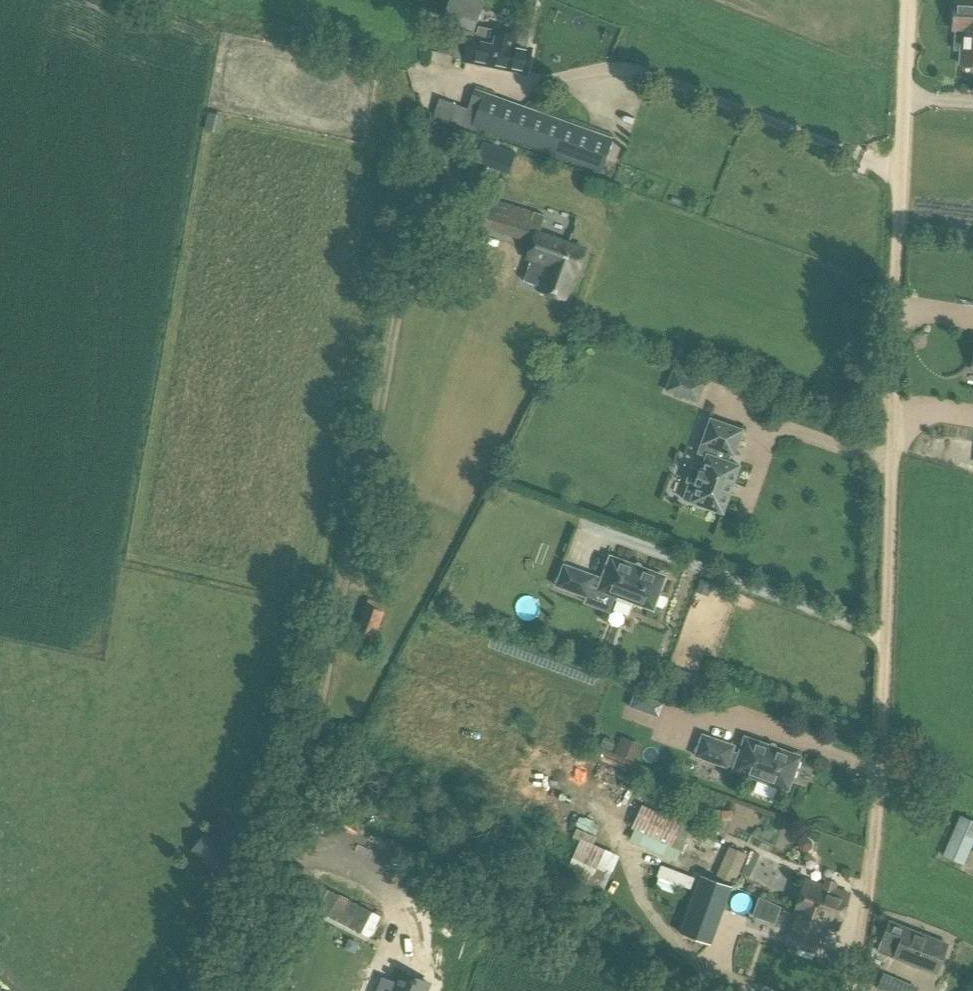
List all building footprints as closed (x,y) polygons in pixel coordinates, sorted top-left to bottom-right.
[(431,14),(447,20),(454,0),(436,0),(431,14)] [(447,20),(478,32),(482,19),(488,2),(484,0),(454,0),(447,20)] [(955,3),(953,29),(955,29),(955,28),(972,29),(972,4),(955,3)] [(470,36),(466,59),(511,68),(518,33),(494,28),(492,40),(470,36)] [(955,28),(955,29),(953,29),(953,30),(956,30),(955,50),(961,50),(960,65),(972,65),(972,29),(955,28)] [(465,58),(469,38),(455,35),(451,55),(465,58)] [(443,98),(435,118),(452,125),(453,124),(474,131),(477,124),(601,170),(612,139),(523,106),(502,99),(478,90),(471,110),(443,98)] [(567,101),(562,115),(576,120),(581,106),(567,101)] [(520,175),(526,155),(495,144),(488,164),(520,175)] [(493,195),(484,222),(538,242),(532,257),(551,263),(542,290),(566,298),(575,272),(578,273),(586,249),(541,232),(547,215),(493,195)] [(700,400),(706,384),(676,373),(670,389),(700,400)] [(690,482),(684,499),(723,513),(740,465),(728,461),(730,454),(734,455),(743,430),(711,418),(702,444),(713,448),(710,455),(707,454),(701,471),(692,468),(687,481),(690,482)] [(563,565),(555,586),(586,598),(591,584),(599,587),(598,588),(618,595),(616,599),(632,605),(633,601),(653,608),(664,577),(644,570),(644,569),(642,569),(642,570),(634,567),(635,566),(633,565),(632,566),(610,558),(601,580),(594,578),(594,576),(563,565)] [(367,605),(357,632),(374,639),(384,611),(386,604),(374,599),(371,606),(367,605)] [(599,665),(595,676),(608,680),(612,669),(599,665)] [(639,694),(633,708),(662,718),(667,704),(639,694)] [(703,734),(695,756),(727,767),(729,761),(737,764),(735,770),(788,789),(799,757),(778,749),(779,749),(777,748),(776,749),(769,746),(769,745),(767,745),(746,738),(739,757),(731,755),(735,746),(703,734)] [(637,747),(622,741),(618,752),(633,758),(637,747)] [(590,788),(597,774),(562,756),(555,770),(590,788)] [(694,780),(726,790),(732,774),(700,763),(694,780)] [(636,829),(683,851),(713,865),(724,841),(717,838),(644,804),(633,827),(636,829)] [(724,808),(724,818),(734,819),(734,809),(724,808)] [(944,855),(967,865),(972,852),(972,820),(961,815),(944,855)] [(614,897),(630,855),(602,844),(605,836),(593,831),(578,871),(600,880),(596,890),(614,897)] [(218,868),(230,852),(205,832),(193,847),(218,868)] [(799,848),(802,852),(808,853),(812,849),(812,844),(809,840),(803,839),(799,843),(799,848)] [(747,856),(729,849),(717,878),(734,885),(747,856)] [(836,882),(840,870),(816,863),(812,875),(836,882)] [(796,913),(787,940),(819,950),(828,923),(840,927),(852,889),(808,875),(795,912),(796,913)] [(703,878),(682,934),(712,945),(733,889),(703,878)] [(783,932),(790,914),(761,902),(754,919),(783,932)] [(891,921),(884,939),(900,946),(896,957),(937,973),(949,943),(891,921)] [(398,973),(395,982),(382,977),(377,990),(426,990),(428,984),(398,973)] [(886,988),(892,990),(917,990),(920,984),(893,973),(886,988)]
